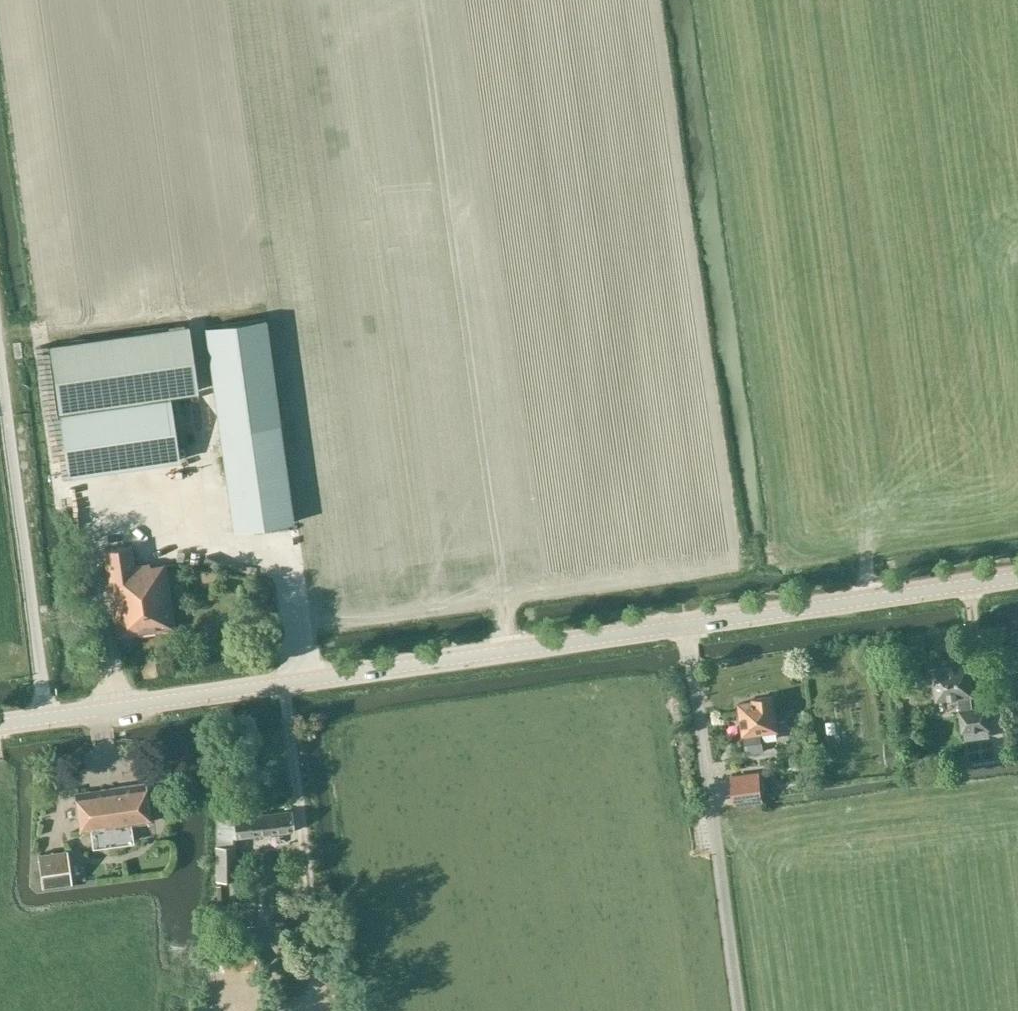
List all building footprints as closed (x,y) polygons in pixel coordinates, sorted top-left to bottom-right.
[(265,318),(205,327),(220,431),(279,423),(265,318)] [(186,447),(178,448),(173,416),(182,415),(179,394),(199,391),(189,326),(50,346),(60,415),(61,415),(69,477),(180,461),(179,458),(187,457),(186,447)] [(279,423),(220,431),(234,530),(293,522),(279,423)] [(117,637),(176,628),(165,563),(150,566),(149,562),(135,565),(134,546),(103,551),(117,637)] [(973,707),(973,696),(975,696),(971,664),(932,668),(936,701),(959,698),(963,731),(991,728),(988,706),(973,707)] [(762,733),(779,731),(774,697),(753,700),(740,702),(744,736),(745,736),(746,744),(763,742),(762,733)] [(763,802),(760,771),(730,774),(734,805),(763,802)] [(132,826),(151,823),(146,782),(75,793),(80,832),(92,830),(95,846),(134,841),(132,826)] [(233,817),(234,818),(217,818),(217,845),(216,845),(216,880),(235,880),(235,839),(294,832),(292,810),(233,817)] [(70,882),(66,851),(38,854),(42,886),(70,882)]
